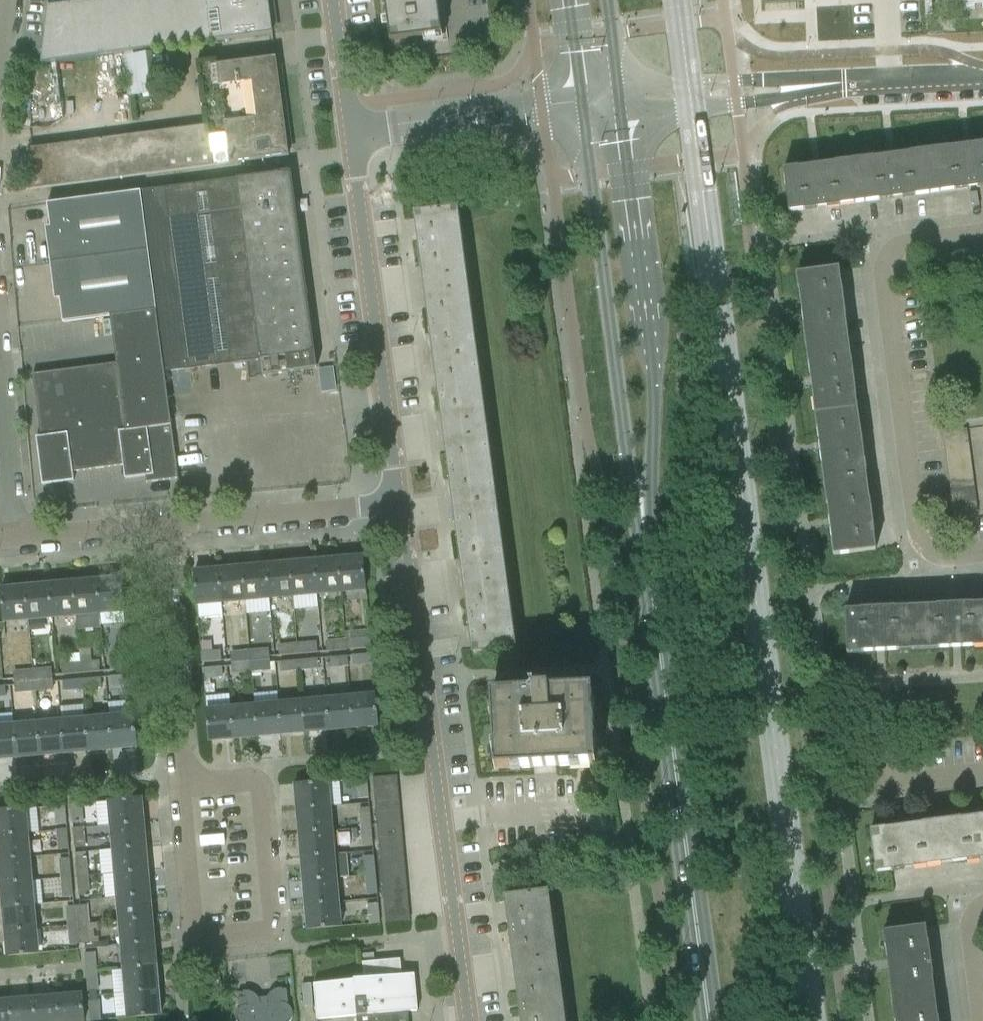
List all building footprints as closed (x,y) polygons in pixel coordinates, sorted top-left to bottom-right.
[(272,33),(271,30),(267,0),(103,0),(48,7),(47,7),(40,64),(119,54),(147,50),(271,33),(272,33)] [(387,24),(389,42),(423,38),(441,36),(436,0),(384,0),(386,16),(387,24)] [(924,15),(932,14),(932,0),(924,0),(924,15)] [(941,2),(962,1),(962,10),(975,9),(975,5),(981,5),(981,9),(982,9),(982,0),(940,0),(941,2)] [(204,125),(161,130),(166,171),(289,155),(276,56),(217,64),(216,58),(196,61),(204,125)] [(166,171),(161,130),(30,148),(25,190),(166,171)] [(929,151),(935,193),(967,188),(967,185),(976,183),(977,188),(982,187),(982,144),(929,151)] [(929,151),(854,161),(859,203),(892,198),(892,195),(901,193),(902,197),(934,193),(929,151)] [(811,166),(783,170),(788,212),(817,208),(817,204),(826,203),(827,207),(859,203),(854,161),(820,165),(811,166)] [(255,176),(141,191),(156,310),(164,372),(260,360),(262,375),(316,368),(316,365),(312,366),(311,353),(314,353),(313,344),(310,344),(303,294),(307,293),(306,286),(302,286),(296,236),(299,235),(294,193),(290,194),(288,176),(274,178),(273,174),(263,175),(263,179),(255,180),(255,176)] [(62,323),(110,316),(156,310),(141,191),(46,204),(50,227),(45,228),(46,236),(45,236),(45,237),(46,237),(49,259),(48,259),(48,260),(49,260),(50,268),(49,268),(50,269),(53,290),(52,291),(53,292),(54,292),(55,300),(59,299),(62,323)] [(472,635),(474,653),(513,648),(456,208),(416,213),(418,230),(421,229),(423,240),(419,241),(431,333),(435,332),(436,343),(433,344),(437,376),(441,375),(442,386),(439,387),(451,479),(455,478),(456,489),(452,490),(457,522),(460,521),(462,532),(458,532),(470,624),(474,624),(475,635),(472,635)] [(838,268),(797,273),(806,344),(848,339),(843,306),(840,307),(838,297),(842,297),(838,268)] [(110,316),(116,363),(32,374),(40,437),(36,437),(42,485),(68,481),(67,473),(123,465),(125,479),(151,475),(152,482),(178,479),(164,372),(156,310),(110,316)] [(806,344),(815,414),(857,409),(853,381),(849,382),(848,372),(852,371),(848,339),(806,344)] [(857,409),(815,414),(824,485),(866,479),(862,446),(858,447),(857,437),(861,437),(857,409)] [(942,432),(944,444),(968,441),(966,429),(942,432)] [(944,444),(946,456),(969,453),(968,441),(944,444)] [(946,456),(947,468),(971,464),(969,453),(946,456)] [(971,464),(947,468),(949,480),(973,476),(971,464)] [(949,480),(950,492),(974,488),(973,476),(949,480)] [(866,479),(824,485),(833,555),(875,550),(872,521),(868,522),(866,512),(870,512),(866,479)] [(950,492),(952,504),(976,500),(974,488),(950,492)] [(976,500),(952,504),(953,515),(977,512),(976,500)] [(362,557),(338,559),(341,592),(365,590),(362,557)] [(338,559),(314,561),(317,594),(341,592),(338,559)] [(314,561),(290,563),(293,596),(294,610),(318,608),(317,594),(314,561)] [(290,563),(266,565),(269,599),(293,596),(290,563)] [(266,565),(242,568),(245,601),(269,599),(266,565)] [(242,568),(218,570),(221,603),(245,601),(242,568)] [(218,570),(194,572),(196,603),(197,605),(198,618),(222,616),(221,603),(218,570)] [(121,578),(97,580),(100,613),(101,626),(124,624),(123,611),(124,611),(121,578)] [(97,580),(73,582),(76,615),(77,630),(101,628),(101,626),(100,613),(97,580)] [(73,582),(49,584),(52,618),(76,615),(73,582)] [(49,584),(25,587),(28,620),(52,618),(49,584)] [(28,620),(25,587),(1,589),(4,622),(28,620)] [(916,607),(918,650),(982,647),(982,604),(959,605),(959,609),(949,610),(949,606),(916,607)] [(873,610),(845,611),(847,653),(918,650),(916,607),(883,609),(883,613),(873,614),(873,610)] [(351,639),(352,649),(370,648),(370,638),(351,639)] [(326,640),(327,652),(347,650),(346,639),(326,640)] [(316,641),(297,643),(298,654),(317,653),(316,641)] [(215,642),(200,643),(201,653),(202,662),(221,661),(220,651),(216,652),(215,642)] [(298,654),(297,643),(278,645),(279,656),(298,654)] [(268,648),(249,650),(250,661),(269,660),(268,648)] [(230,652),(231,663),(250,661),(249,650),(230,652)] [(371,654),(352,656),(353,665),(372,663),(371,654)] [(347,656),(328,658),(329,668),(348,667),(347,656)] [(318,658),(299,660),(300,671),(319,669),(318,658)] [(110,661),(110,671),(129,669),(128,659),(110,661)] [(269,660),(250,661),(251,673),(271,671),(269,660)] [(300,671),(299,660),(279,662),(280,673),(300,671)] [(99,661),(80,663),(81,674),(100,672),(99,661)] [(250,661),(231,663),(232,674),(251,673),(250,661)] [(81,674),(80,663),(61,664),(62,675),(81,674)] [(51,667),(33,669),(35,692),(53,690),(51,667)] [(221,667),(202,669),(203,678),(222,677),(221,667)] [(35,692),(33,669),(13,671),(15,693),(35,692)] [(130,676),(111,677),(112,686),(131,685),(130,676)] [(100,677),(82,679),(83,689),(101,688),(100,677)] [(82,679),(63,681),(64,691),(83,689),(82,679)] [(533,691),(510,692),(490,693),(494,769),(595,764),(591,688),(549,690),(549,687),(533,688),(533,691)] [(375,695),(350,697),(353,727),(377,725),(375,695)] [(350,697),(326,700),(329,730),(353,727),(350,697)] [(326,700),(302,702),(305,732),(329,730),(326,700)] [(302,702),(278,704),(281,734),(305,732),(302,702)] [(278,704),(254,706),(257,736),(281,734),(278,704)] [(84,705),(60,707),(61,721),(64,755),(88,753),(85,719),(84,705)] [(254,706),(231,708),(233,738),(257,736),(254,706)] [(233,738),(231,708),(206,710),(209,740),(233,738)] [(133,714),(109,716),(112,751),(136,748),(133,714)] [(109,716),(85,719),(88,753),(112,751),(109,716)] [(61,721),(37,723),(40,757),(64,755),(61,721)] [(37,723),(13,725),(16,759),(40,757),(37,723)] [(0,726),(0,760),(16,759),(13,725),(0,726)] [(373,778),(374,789),(398,787),(397,776),(396,776),(373,778)] [(368,798),(367,779),(357,780),(359,798),(368,798)] [(294,785),(296,810),(330,806),(328,782),(294,785)] [(398,787),(374,789),(375,800),(399,798),(398,787)] [(107,802),(95,803),(97,827),(109,825),(143,823),(141,798),(107,801),(107,802)] [(399,798),(375,800),(376,811),(400,809),(399,798)] [(70,805),(72,823),(82,822),(80,804),(70,805)] [(66,824),(64,805),(54,806),(55,824),(66,824)] [(296,810),(298,833),(332,830),(330,806),(296,810)] [(26,833),(24,808),(0,810),(0,835),(26,833)] [(369,809),(360,809),(361,828),(370,827),(369,809)] [(400,809),(376,811),(377,823),(401,820),(400,809)] [(941,822),(947,863),(979,859),(979,855),(982,855),(982,816),(941,822)] [(401,820),(377,823),(378,834),(402,832),(401,820)] [(947,863),(941,822),(870,831),(876,873),(904,869),(903,865),(913,864),(914,868),(947,863)] [(109,825),(111,849),(145,846),(143,823),(109,825)] [(370,827),(361,828),(363,847),(372,846),(370,827)] [(72,828),(74,847),(85,846),(83,828),(72,828)] [(68,848),(66,829),(55,830),(57,849),(68,848)] [(298,833),(300,857),(335,854),(332,830),(298,833)] [(402,832),(378,834),(379,845),(403,843),(402,832)] [(28,857),(26,833),(0,835),(0,859),(28,857)] [(403,843),(379,845),(380,856),(403,854),(403,843)] [(111,850),(99,851),(101,874),(113,873),(147,870),(145,846),(111,849),(111,850)] [(335,854),(300,857),(302,881),(337,878),(348,877),(346,853),(335,854)] [(403,854),(380,856),(381,867),(404,865),(403,854)] [(364,857),(365,876),(375,875),(374,856),(364,857)] [(0,883),(30,881),(28,857),(0,859),(0,882),(0,883)] [(74,858),(76,877),(87,876),(86,858),(74,858)] [(58,860),(59,878),(70,877),(69,859),(58,860)] [(404,865),(381,867),(382,878),(405,876),(404,865)] [(113,873),(116,897),(149,894),(147,870),(113,873)] [(375,875),(365,876),(367,894),(377,894),(375,875)] [(87,876),(76,877),(78,896),(89,895),(87,876)] [(405,876),(382,878),(383,889),(406,887),(405,876)] [(70,877),(59,878),(61,897),(72,896),(70,877)] [(302,881),(305,905),(339,902),(337,878),(302,881)] [(0,883),(2,907),(32,905),(30,881),(0,883)] [(406,887),(383,889),(384,900),(407,898),(406,887)] [(545,892),(506,897),(508,914),(512,913),(513,924),(510,925),(522,1017),(526,1016),(526,1020),(563,1020),(545,892)] [(116,897),(118,921),(151,918),(149,894),(116,897)] [(407,898),(384,900),(385,912),(408,909),(407,898)] [(339,902),(305,905),(307,930),(341,926),(339,902)] [(380,923),(378,904),(368,905),(370,924),(380,923)] [(2,907),(4,931),(35,928),(32,905),(2,907)] [(66,907),(68,926),(78,925),(76,906),(66,907)] [(86,906),(76,906),(78,925),(88,924),(86,906)] [(408,909),(385,912),(386,923),(409,921),(408,909)] [(118,921),(120,945),(153,942),(151,918),(118,921)] [(948,938),(946,922),(933,924),(935,940),(948,938)] [(78,925),(79,943),(89,943),(88,924),(78,925)] [(78,925),(68,926),(70,944),(79,943),(78,925)] [(883,932),(892,1003),(934,997),(930,965),(926,965),(925,955),(929,955),(925,927),(883,932)] [(35,928),(4,931),(7,956),(37,953),(35,928)] [(120,945),(122,969),(156,966),(153,942),(120,945)] [(93,953),(84,954),(85,972),(95,971),(93,953)] [(363,978),(363,979),(313,984),(316,1019),(356,1016),(357,1020),(399,1020),(398,1012),(417,1011),(414,974),(401,975),(400,959),(362,962),(364,978),(363,978)] [(122,969),(124,993),(158,990),(156,966),(122,969)] [(95,971),(85,972),(87,991),(96,990),(95,971)] [(242,992),(238,993),(238,1006),(240,1007),(238,1009),(237,1010),(237,1011),(236,1012),(235,1014),(235,1015),(235,1016),(235,1018),(235,1020),(236,1020),(290,1020),(291,1019),(292,1019),(292,1017),(292,1015),(292,1014),(292,1012),(292,1010),(291,1008),(290,1008),(289,1006),(288,1005),(286,1004),(287,1002),(286,989),(281,989),(281,988),(279,988),(277,989),(275,989),(273,990),(272,991),(270,993),(268,994),(268,995),(267,997),(266,999),(265,1001),(265,1002),(265,1004),(260,1004),(260,1003),(259,1001),(259,999),(258,998),(257,996),(255,995),(254,993),(252,992),(250,992),(248,991),(245,991),(242,991),(242,992)] [(158,990),(124,993),(126,1017),(160,1014),(158,990)] [(56,995),(58,1020),(83,1020),(81,993),(56,995)] [(32,998),(34,1020),(58,1020),(56,995),(32,998)] [(895,1020),(938,1020),(934,997),(892,1003),(895,1020)] [(8,1000),(10,1020),(34,1020),(32,998),(8,1000)] [(0,1000),(0,1020),(10,1020),(8,1000),(0,1000)] [(97,1001),(87,1002),(89,1020),(99,1020),(97,1001)]
